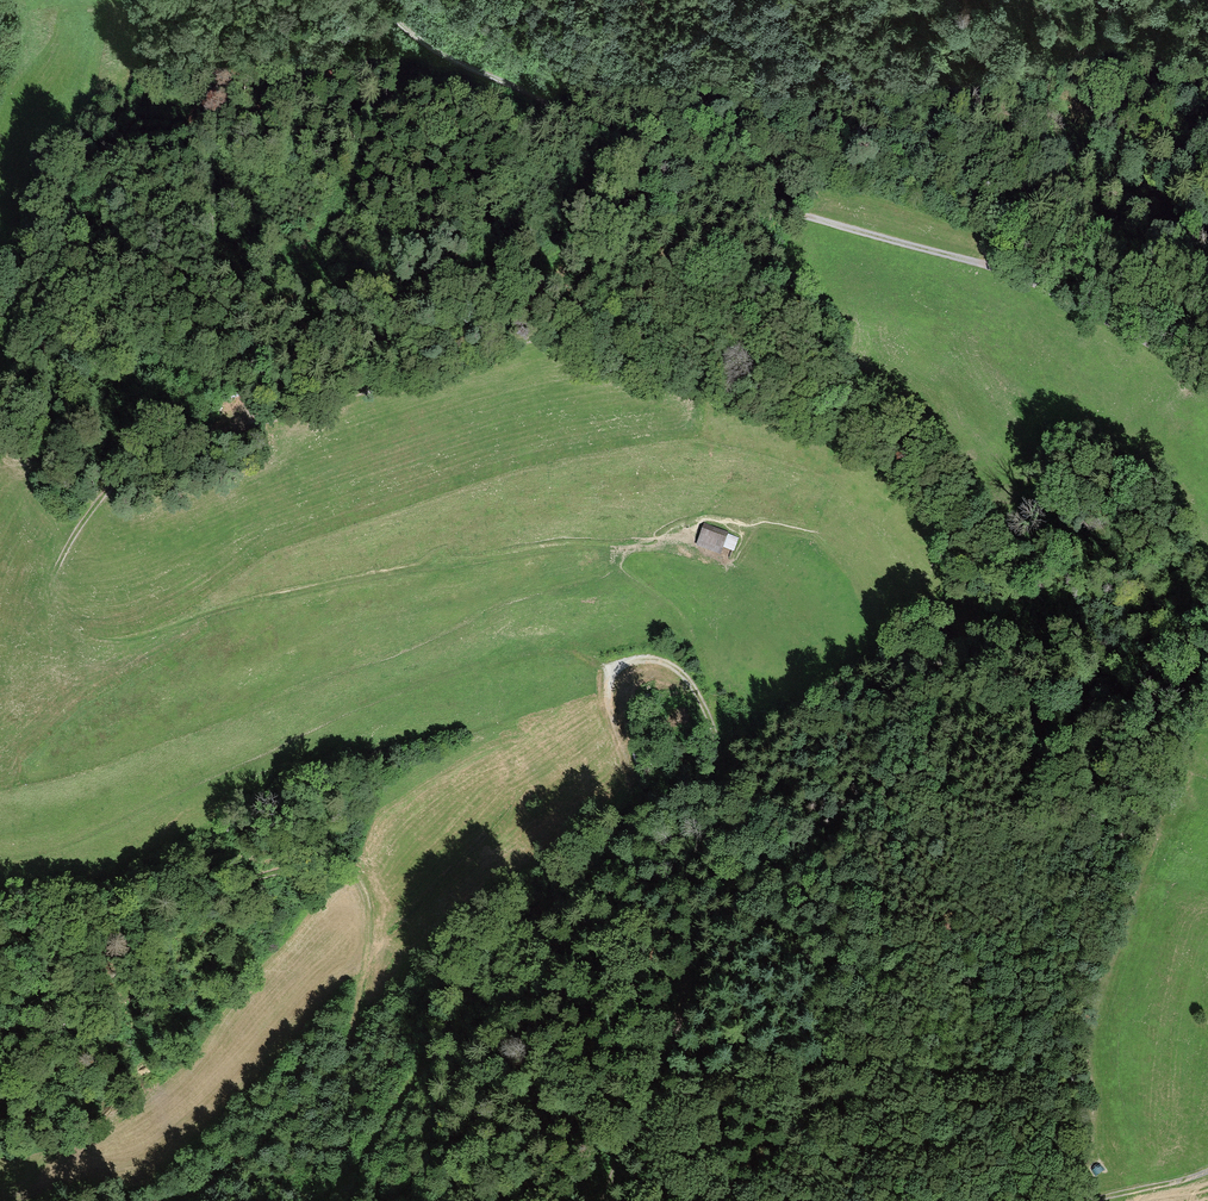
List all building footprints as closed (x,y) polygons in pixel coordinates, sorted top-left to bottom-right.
[(697,545),(720,554),(729,532),(705,523),(697,545)]
